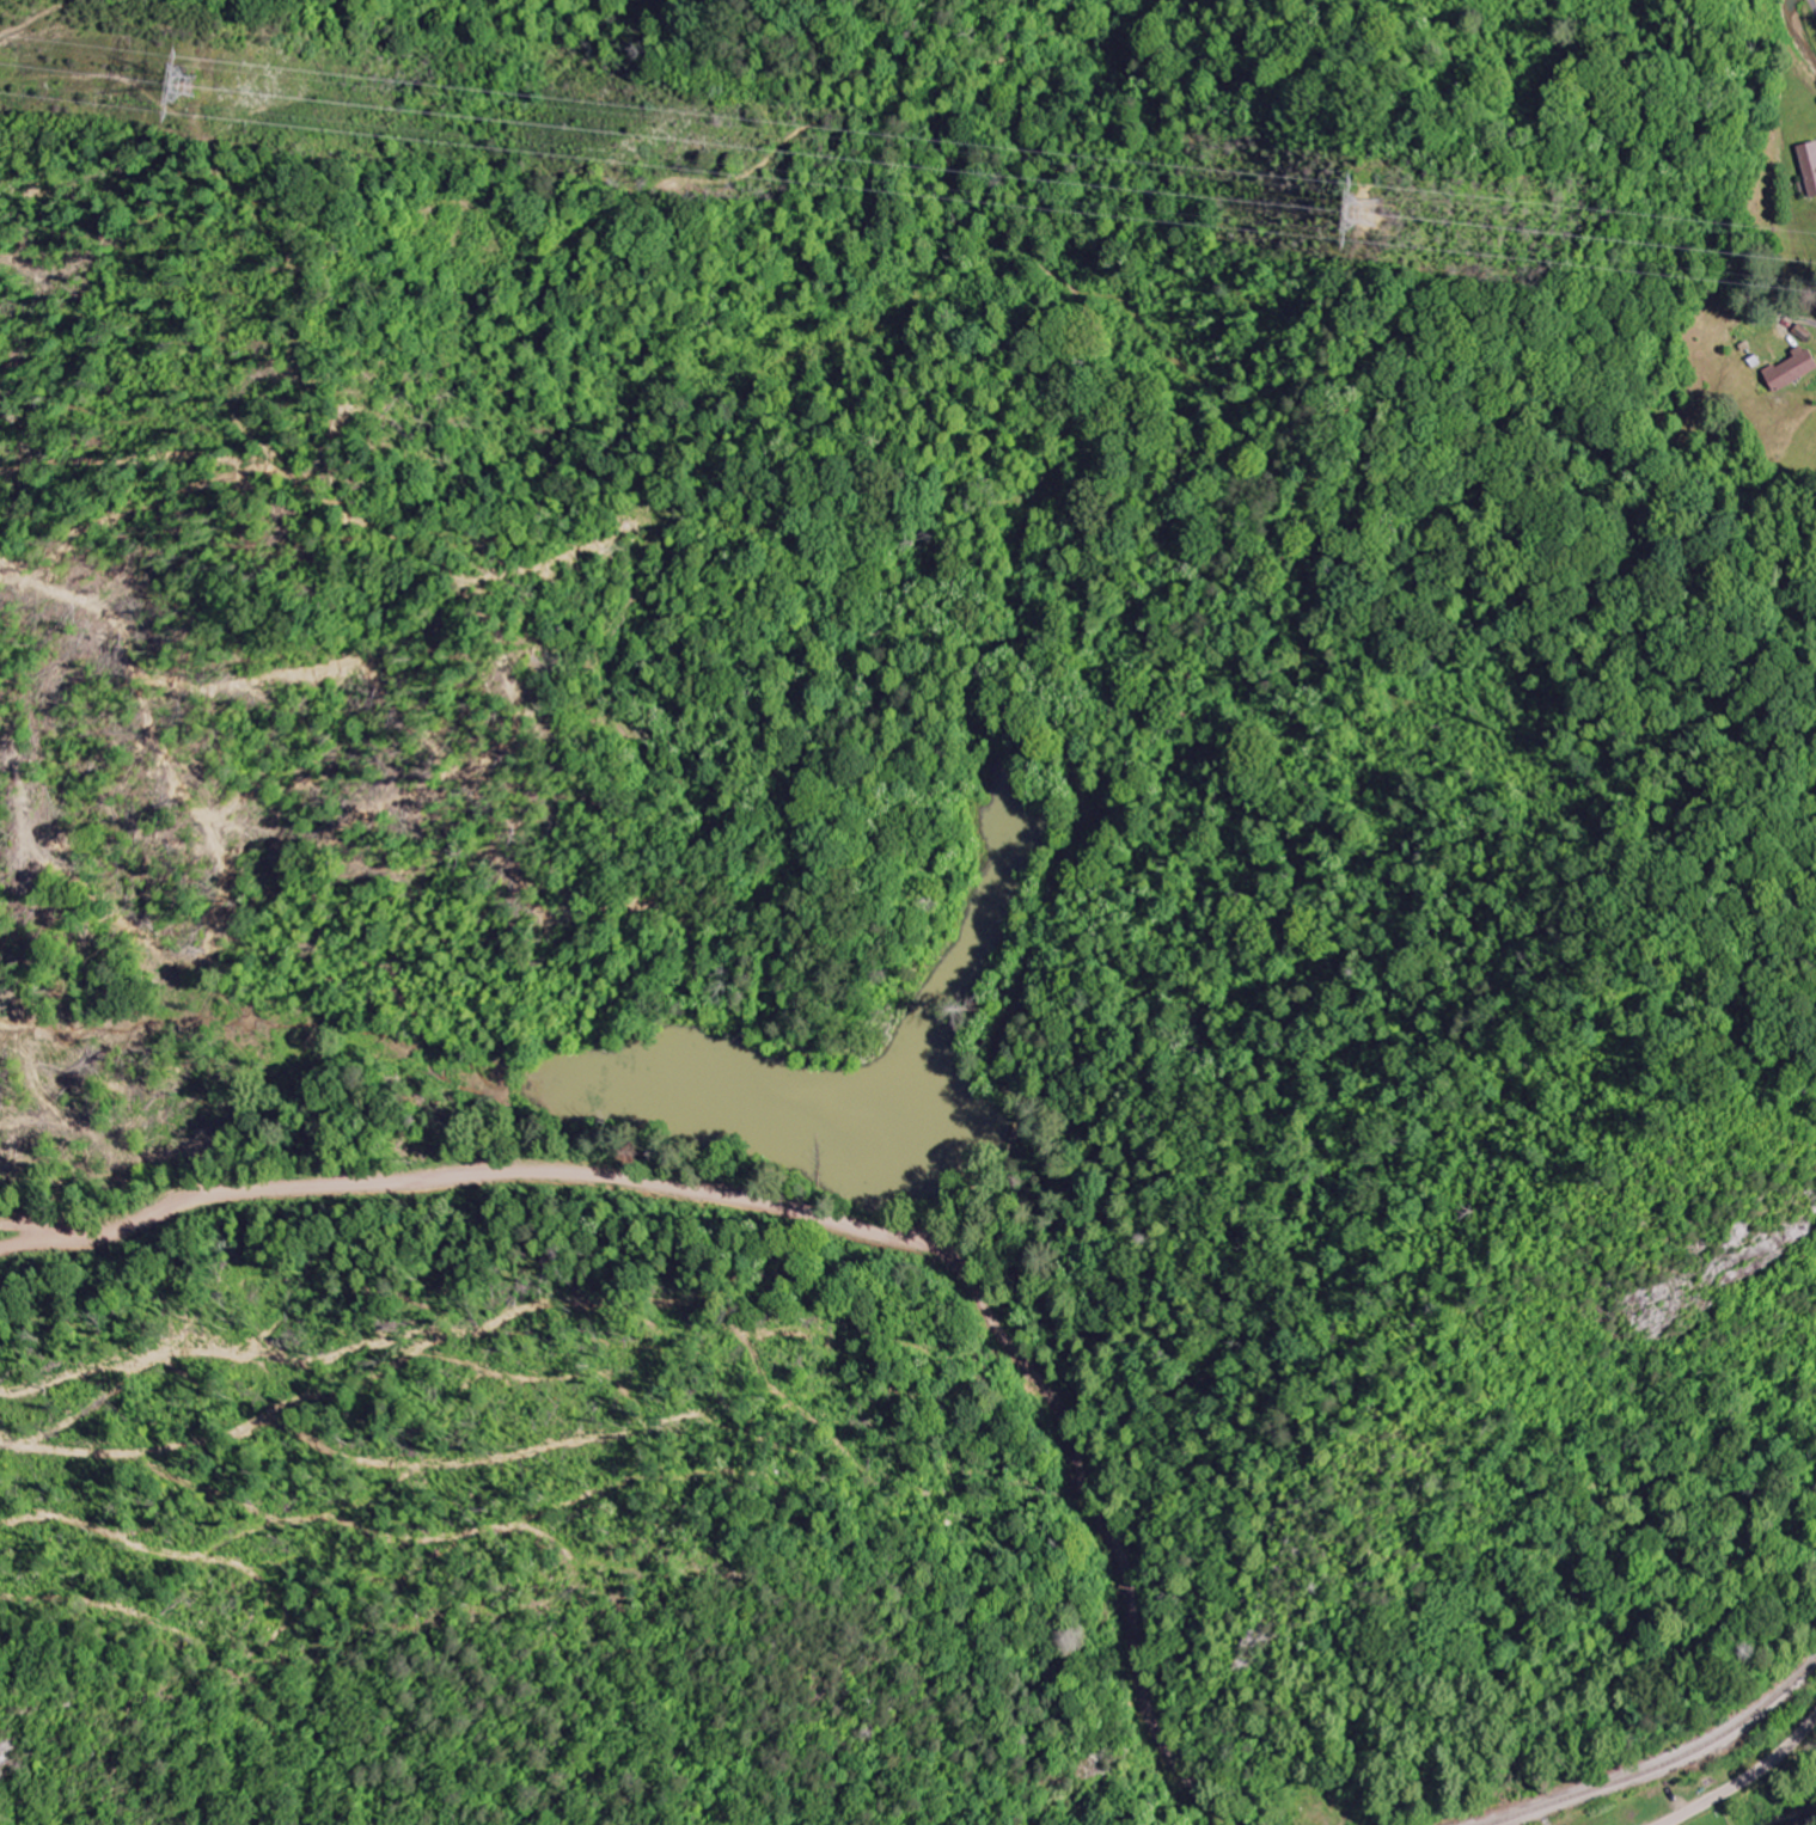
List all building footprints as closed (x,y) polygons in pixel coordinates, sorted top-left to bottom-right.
[(1811,200),(1815,199),(1815,143),(1798,148),(1811,200)] [(1763,372),(1771,392),(1815,374),(1815,356),(1813,350),(1798,356),(1799,358),(1763,372)]
